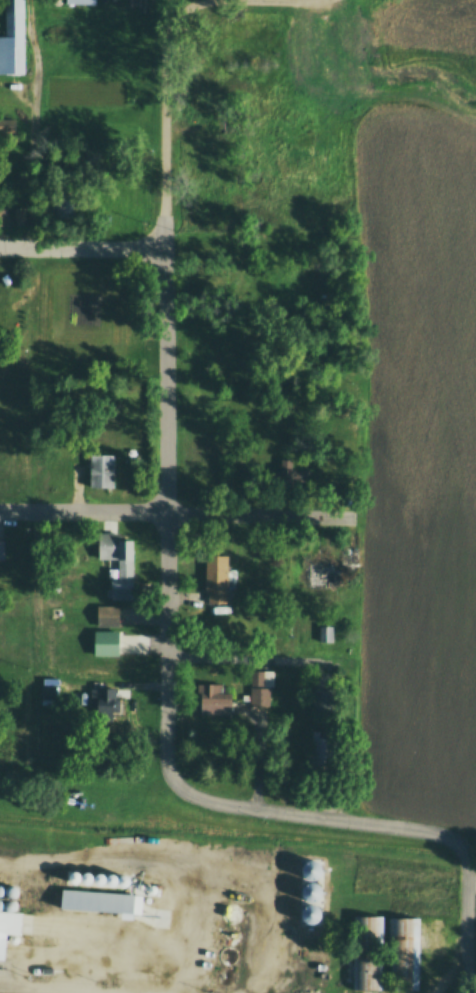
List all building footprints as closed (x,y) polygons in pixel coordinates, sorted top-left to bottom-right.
[(24,76),(0,77),(0,34),(4,34),(3,0),(22,0),(24,76)] [(51,218),(75,217),(74,185),(50,186),(51,218)] [(27,206),(27,224),(14,224),(13,207),(27,206)] [(88,452),(88,486),(113,486),(113,453),(88,452)] [(305,484),(305,475),(278,475),(278,484),(305,484)] [(96,530),(116,530),(116,538),(133,537),(134,597),(111,598),(111,575),(116,575),(116,547),(97,548),(96,530)] [(207,554),(230,555),(228,606),(209,605),(210,592),(205,592),(207,554)] [(305,587),(305,561),(340,562),(339,587),(305,587)] [(96,606),(117,606),(117,655),(92,655),(92,629),(96,629),(96,606)] [(318,625),(331,625),(331,642),(318,642),(318,625)] [(249,670),(274,670),(274,705),(248,705),(249,670)] [(198,682),(197,721),(231,722),(231,693),(223,693),(223,682),(198,682)] [(39,684),(62,685),(62,709),(39,708),(39,684)] [(88,687),(88,723),(124,723),(123,698),(116,698),(116,686),(88,687)] [(310,687),(331,687),(331,715),(310,715),(310,687)] [(310,733),(329,733),(329,764),(309,764),(310,733)] [(319,875),(317,877),(313,878),(310,879),(307,878),(304,876),(302,873),(301,869),(302,866),(303,863),(305,861),(308,859),(311,859),(314,859),(317,860),(319,863),(321,865),(321,869),(321,872),(319,875)] [(77,880),(76,882),(74,883),(73,883),(71,883),(69,883),(67,881),(66,880),(66,878),(66,876),(67,874),(68,872),(70,871),(72,871),(74,871),(76,873),(77,874),(78,876),(78,878),(77,880)] [(90,881),(89,883),(88,884),(86,884),(84,884),(82,884),(80,882),(79,881),(79,879),(79,877),(80,875),(81,873),(83,872),(85,872),(87,872),(89,874),(90,875),(91,877),(91,879),(90,881)] [(104,882),(102,884),(101,885),(99,885),(97,885),(95,885),(94,883),(92,882),(92,880),(92,878),(93,876),(94,874),(96,873),(98,873),(100,873),(102,875),(104,876),(104,878),(104,880),(104,882)] [(116,883),(115,885),(114,886),(112,886),(110,886),(108,886),(106,884),(105,883),(105,881),(105,879),(106,877),(107,875),(109,874),(111,874),(113,874),(115,876),(116,877),(117,879),(117,881),(116,883)] [(130,884),(128,885),(127,886),(125,887),(123,887),(121,886),(120,885),(119,883),(118,882),(118,879),(119,877),(120,876),(122,875),(124,875),(127,875),(128,876),(130,878),(130,880),(130,882),(130,884)] [(16,891),(14,893),(12,894),(10,894),(8,894),(6,892),(5,891),(4,889),(4,887),(5,884),(6,883),(8,882),(10,881),(12,881),(14,882),(16,883),(17,885),(17,887),(17,890),(16,891)] [(317,898),(315,900),(312,901),(308,902),(305,901),(302,899),(300,896),(300,892),(300,889),(301,886),(303,884),(306,882),(309,882),(312,882),(315,883),(318,886),(319,889),(320,892),(319,895),(317,898)] [(60,906),(62,887),(140,893),(139,912),(60,906)] [(15,907),(13,908),(11,909),(9,909),(7,909),(5,908),(4,906),(3,904),(3,902),(4,900),(5,898),(7,897),(9,896),(11,896),(13,897),(15,899),(16,901),(16,903),(16,905),(15,907)] [(239,919),(236,921),(233,923),(229,923),(226,922),(224,920),(222,917),(221,914),(221,911),(222,908),(225,905),(227,904),(230,903),(234,903),(237,905),(239,907),(240,910),(241,913),(240,916),(239,919)] [(317,921),(315,923),(312,924),(308,924),(305,923),(302,921),(300,918),(300,915),(300,912),(301,909),(303,906),(306,905),(309,904),(312,905),(315,906),(318,908),(319,911),(320,914),(319,918),(317,921)] [(4,961),(5,933),(19,934),(20,912),(0,911),(0,961),(4,961)] [(355,915),(351,991),(380,992),(384,916),(355,915)] [(390,916),(386,991),(418,992),(422,918),(390,916)] [(237,941),(234,943),(231,944),(228,945),(225,943),(222,941),(220,939),(219,935),(219,932),(221,929),(223,927),(226,925),(229,925),(232,925),(235,926),(237,929),(239,931),(239,935),(239,938),(237,941)] [(235,976),(226,969),(216,980),(225,988),(235,976)]
